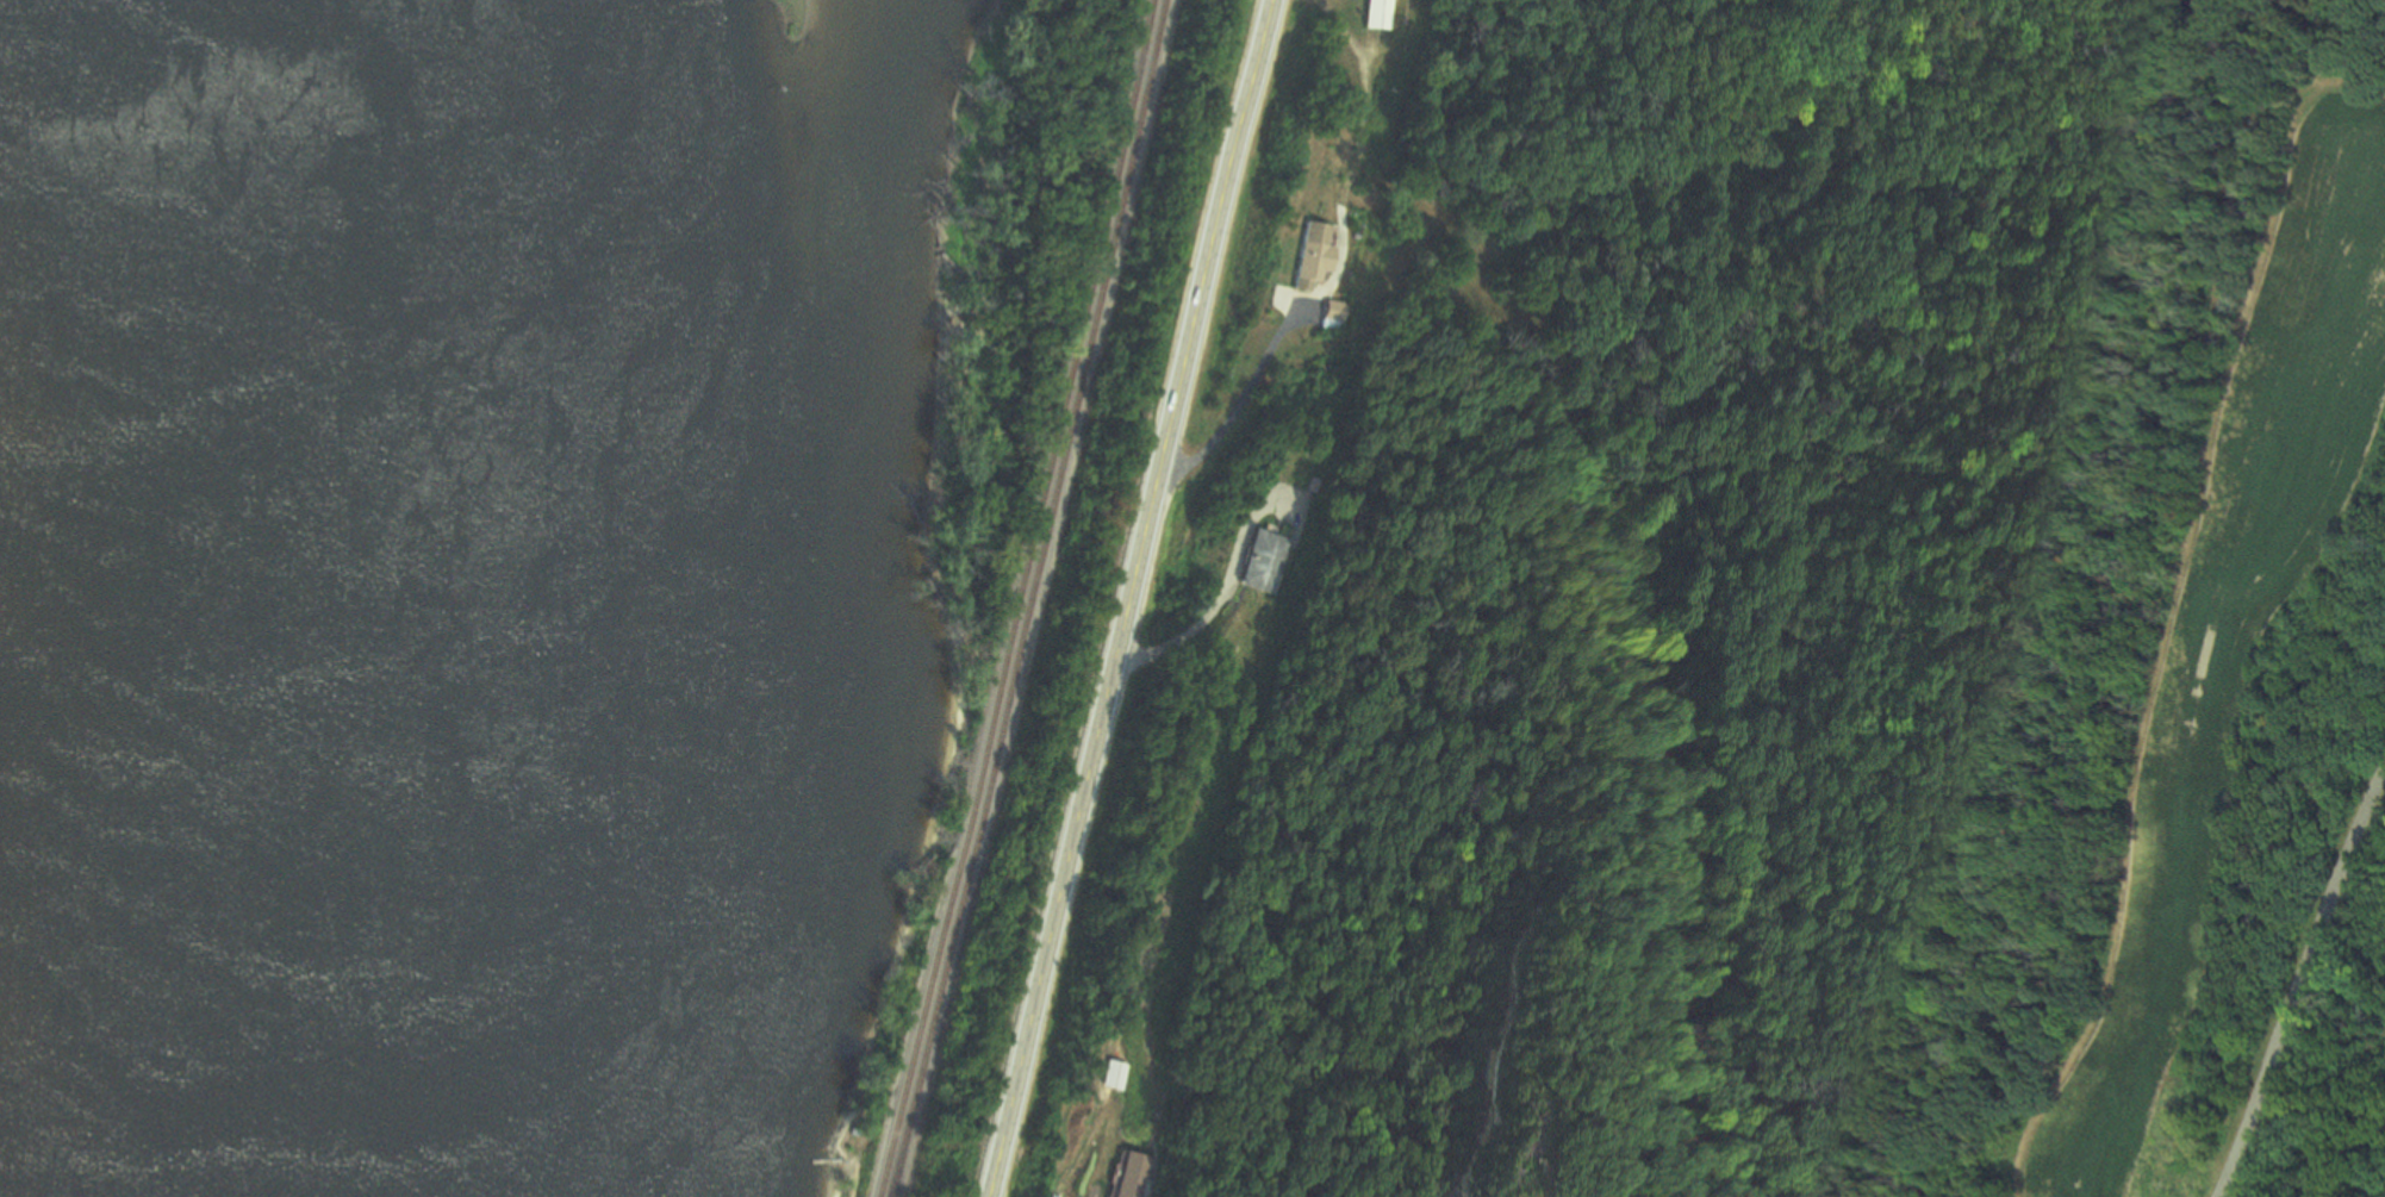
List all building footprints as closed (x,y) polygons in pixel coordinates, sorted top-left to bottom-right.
[(1304,292),(1307,281),(1318,283),(1321,267),(1331,268),(1334,249),(1322,248),(1326,227),(1295,222),(1283,288),(1304,292)] [(1325,300),(1321,328),(1341,331),(1345,304),(1325,300)] [(1246,531),(1233,585),(1279,597),(1293,542),(1274,537),(1276,528),(1260,524),(1258,534),(1246,531)] [(1126,1092),(1131,1066),(1101,1059),(1095,1086),(1126,1092)]
